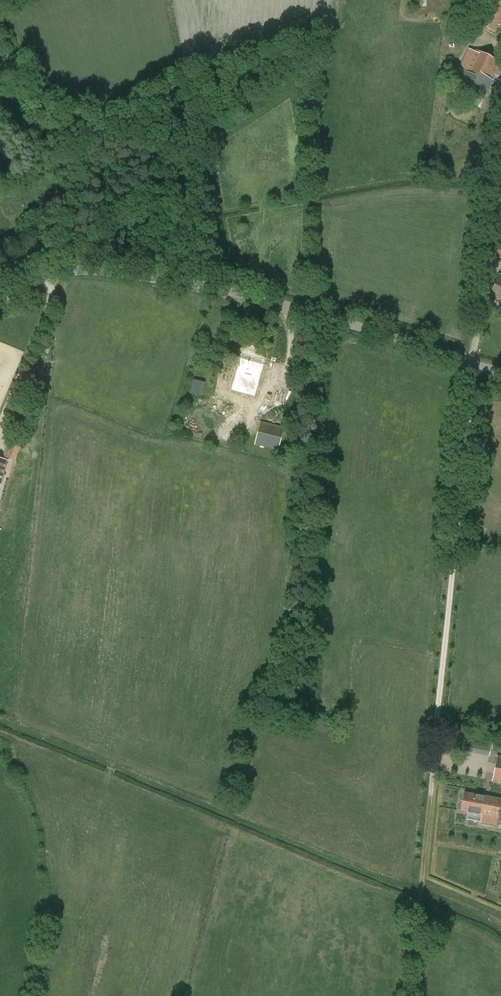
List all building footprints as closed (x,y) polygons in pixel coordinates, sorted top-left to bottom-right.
[(477,24),(494,32),(500,19),(500,0),(492,0),(477,24)] [(499,77),(500,74),(500,63),(475,50),(465,72),(463,71),(456,85),(484,99),(493,81),(491,79),(493,74),(499,77)] [(490,295),(500,301),(500,276),(499,275),(490,295)] [(265,360),(241,354),(232,387),(256,394),(265,360)] [(193,380),(190,393),(200,396),(204,383),(193,380)] [(8,424),(16,425),(19,412),(11,411),(8,424)] [(278,451),(278,453),(288,456),(291,447),(280,444),(284,428),(260,422),(254,444),(278,451)] [(496,756),(492,781),(500,783),(500,757),(496,756)] [(481,822),(496,825),(500,801),(500,799),(465,792),(461,811),(482,815),(481,822)]
